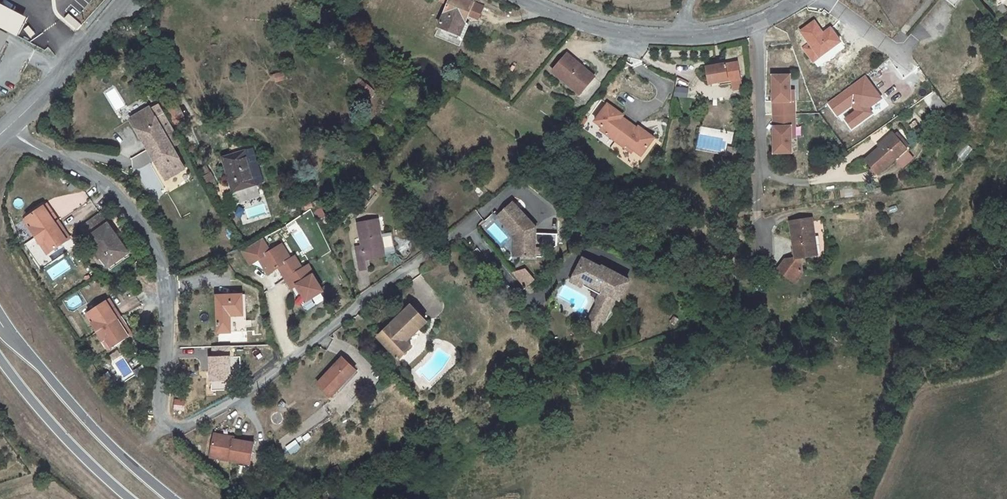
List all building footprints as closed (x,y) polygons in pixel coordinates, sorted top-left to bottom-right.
[(439,1),(448,6),(440,27),(460,35),(469,13),(473,2),(468,0),(440,0),(439,1)] [(483,6),(473,2),(469,13),(478,17),(483,6)] [(0,32),(0,53),(9,36),(0,32)] [(593,76),(567,55),(553,72),(579,93),(593,76)] [(738,62),(708,67),(710,83),(732,79),(733,89),(742,88),(738,62)] [(790,76),(773,76),(774,114),(795,114),(795,101),(790,101),(790,91),(790,76)] [(931,109),(943,102),(935,90),(923,98),(931,109)] [(176,103),(167,108),(174,121),(183,116),(176,103)] [(606,103),(593,120),(601,126),(608,131),(606,134),(614,140),(627,121),(620,116),(621,114),(606,103)] [(148,108),(129,119),(138,134),(140,133),(149,148),(175,133),(169,125),(161,130),(148,108)] [(795,114),(774,114),(775,153),(792,152),(791,138),(791,127),(795,127),(795,114)] [(636,128),(627,121),(614,140),(623,146),(625,143),(632,149),(640,154),(652,137),(637,126),(636,128)] [(608,131),(601,126),(598,128),(606,134),(608,131)] [(140,133),(138,134),(147,150),(149,148),(140,133)] [(180,143),(175,133),(149,148),(158,164),(155,165),(164,180),(183,169),(171,148),(180,143)] [(878,174),(906,150),(894,135),(866,160),(878,174)] [(632,149),(625,143),(623,146),(630,152),(632,149)] [(149,148),(147,150),(155,165),(158,164),(149,148)] [(236,204),(267,194),(254,149),(222,158),(236,204)] [(207,166),(200,170),(209,184),(215,180),(207,166)] [(357,216),(368,203),(363,198),(352,212),(357,216)] [(317,202),(312,204),(322,225),(327,222),(317,202)] [(512,202),(496,216),(512,234),(517,241),(519,257),(534,257),(542,257),(544,255),(544,248),(552,248),(556,245),(555,233),(534,233),(533,227),(512,202)] [(46,205),(43,208),(50,217),(53,214),(46,205)] [(35,214),(47,231),(59,223),(53,214),(50,217),(43,208),(35,214)] [(30,230),(36,239),(47,231),(35,214),(27,219),(33,228),(30,230)] [(100,214),(81,229),(109,268),(128,254),(100,214)] [(800,258),(817,254),(811,218),(790,222),(796,258),(800,258)] [(33,228),(27,219),(24,222),(30,230),(33,228)] [(385,256),(381,236),(378,221),(358,225),(362,247),(356,248),(360,270),(366,269),(365,260),(385,256)] [(59,223),(47,231),(59,249),(68,242),(62,234),(65,232),(59,223)] [(47,231),(36,239),(42,248),(46,245),(52,254),(59,249),(47,231)] [(65,232),(62,234),(68,242),(71,240),(65,232)] [(381,236),(385,256),(395,254),(391,233),(381,236)] [(262,239),(242,251),(250,265),(259,260),(270,253),(262,239)] [(46,245),(42,248),(49,256),(52,254),(46,245)] [(280,247),(276,249),(285,264),(289,261),(280,247)] [(270,253),(259,260),(268,275),(278,268),(285,264),(276,249),(270,253)] [(285,264),(278,268),(291,290),(297,286),(313,276),(315,276),(309,266),(303,270),(295,258),(289,261),(285,264)] [(784,260),(802,273),(800,258),(796,258),(784,260)] [(604,290),(601,295),(597,302),(598,306),(606,310),(609,312),(616,297),(619,299),(628,284),(604,271),(585,260),(574,280),(583,285),(591,283),(604,290)] [(784,260),(778,270),(795,283),(802,273),(784,260)] [(604,271),(628,284),(629,281),(606,268),(604,271)] [(526,269),(514,272),(525,286),(535,279),(534,278),(526,269)] [(313,276),(297,286),(307,302),(323,292),(313,276)] [(591,283),(583,285),(601,295),(604,290),(591,283)] [(218,333),(247,332),(245,295),(217,297),(218,333)] [(110,299),(106,301),(112,310),(115,308),(110,299)] [(106,301),(99,306),(112,324),(122,317),(115,308),(112,310),(106,301)] [(99,306),(90,312),(96,321),(93,323),(99,332),(112,324),(99,306)] [(426,322),(411,306),(378,337),(398,359),(411,347),(406,341),(426,322)] [(594,314),(602,318),(606,310),(598,306),(594,314)] [(96,321),(90,312),(87,314),(93,323),(96,321)] [(602,318),(594,314),(589,324),(596,328),(602,318)] [(127,324),(122,317),(112,324),(123,340),(130,335),(124,326),(127,324)] [(123,340),(112,324),(99,332),(104,340),(107,338),(113,347),(123,340)] [(133,333),(127,324),(124,326),(130,335),(133,333)] [(107,338),(104,340),(110,349),(113,347),(107,338)] [(356,371),(342,358),(318,384),(332,396),(356,371)] [(233,441),(214,438),(211,457),(251,464),(255,443),(234,440),(233,441)]
